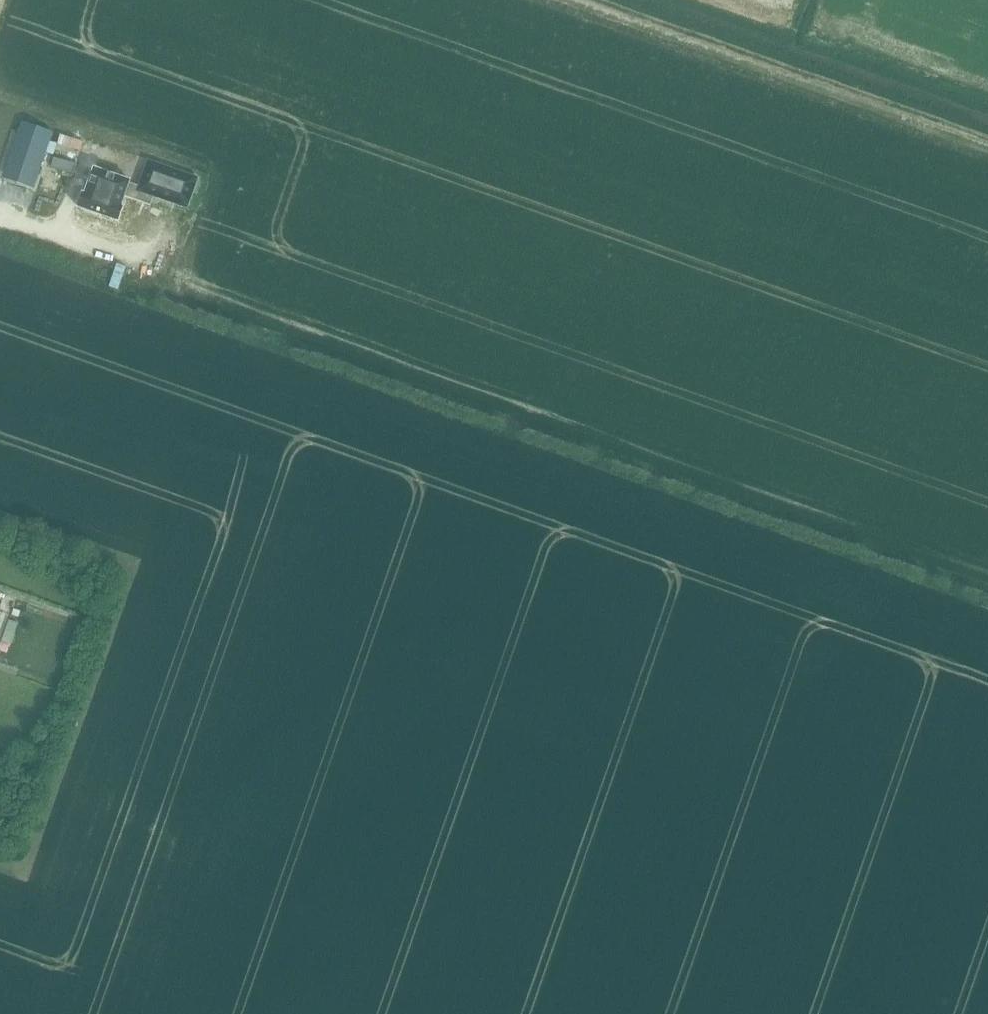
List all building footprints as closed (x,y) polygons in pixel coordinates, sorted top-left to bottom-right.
[(10,167),(36,176),(51,135),(24,126),(10,167)] [(149,159),(138,189),(188,206),(198,177),(149,159)] [(82,192),(77,206),(117,220),(122,205),(121,204),(130,179),(93,166),(84,192),(82,192)]
